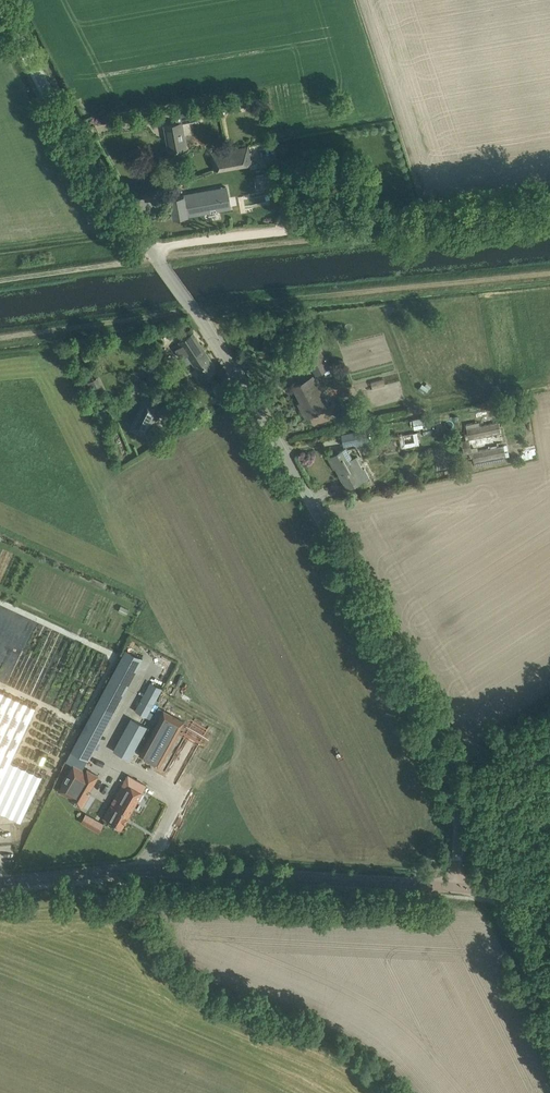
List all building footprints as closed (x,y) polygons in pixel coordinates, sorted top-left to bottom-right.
[(177,123),(164,125),(169,151),(184,148),(181,131),(183,131),(182,122),(198,119),(197,110),(175,114),(177,123)] [(251,163),(248,146),(211,152),(214,170),(251,163)] [(254,178),(256,189),(277,185),(275,174),(254,178)] [(303,196),(318,194),(317,186),(302,188),(303,196)] [(184,195),(170,197),(174,218),(187,216),(229,208),(225,187),(184,195)] [(193,333),(179,342),(181,346),(175,350),(181,359),(183,358),(187,365),(191,363),(201,379),(217,369),(193,333)] [(303,351),(316,374),(329,366),(317,343),(303,351)] [(321,391),(313,376),(294,386),(302,401),(304,400),(311,414),(316,412),(317,413),(319,412),(318,410),(326,406),(318,393),(321,391)] [(149,439),(164,407),(144,398),(129,430),(149,439)] [(414,418),(416,427),(429,425),(428,416),(414,418)] [(507,459),(501,420),(481,424),(480,421),(466,423),(469,439),(463,440),(465,453),(472,452),(474,465),(507,459)] [(341,434),(344,446),(356,444),(356,445),(371,443),(369,430),(341,434)] [(418,431),(400,433),(402,447),(420,444),(418,431)] [(353,459),(346,448),(328,457),(334,468),(335,467),(348,489),(363,480),(362,480),(369,476),(364,468),(362,469),(355,458),(353,459)] [(125,650),(71,751),(89,760),(143,659),(125,650)] [(150,683),(135,711),(149,718),(151,715),(149,713),(162,689),(150,683)] [(22,821),(43,775),(11,761),(36,707),(0,690),(0,811),(22,821)] [(160,766),(181,727),(181,726),(184,721),(164,710),(160,716),(139,754),(154,763),(160,766)] [(131,759),(148,728),(131,718),(114,750),(131,759)] [(74,764),(59,790),(71,797),(70,799),(83,806),(91,792),(89,791),(98,775),(87,769),(86,771),(74,764)] [(113,806),(106,819),(121,828),(146,785),(128,775),(111,805),(113,806)] [(86,812),(81,822),(101,831),(105,821),(86,812)] [(427,848),(427,857),(441,857),(441,849),(427,848)]
